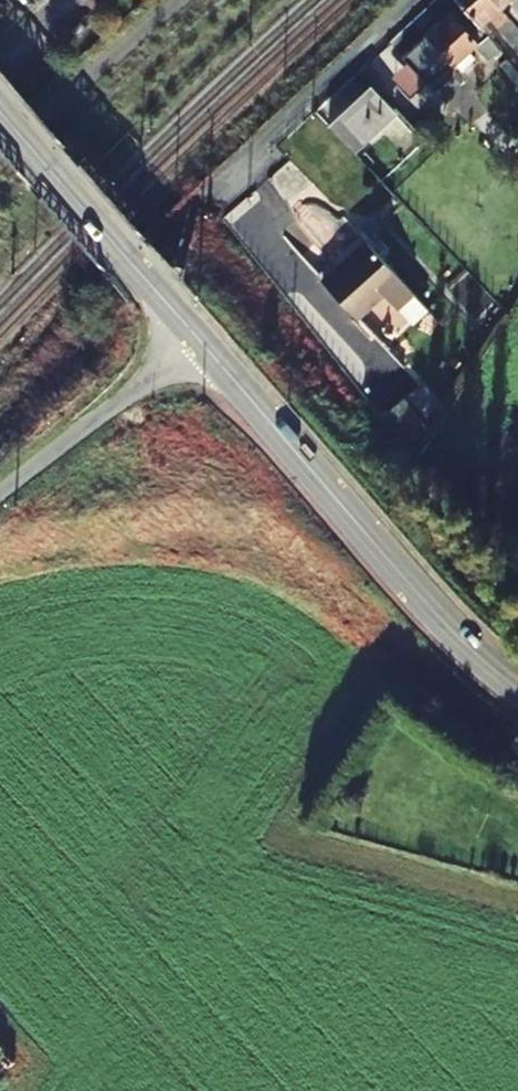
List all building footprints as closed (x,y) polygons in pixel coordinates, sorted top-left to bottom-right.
[(517,48),(517,26),(505,10),(496,0),(459,0),(462,4),(483,28),(492,21),(509,44),(515,44),(517,48)] [(505,10),(512,5),(517,13),(517,0),(496,0),(505,10)] [(475,57),(472,54),(491,39),(483,28),(462,4),(427,34),(450,64),(453,61),(460,71),(475,57)] [(357,136),(384,110),(362,85),(334,111),(357,136)] [(313,162),(338,138),(311,111),(273,145),(323,200),(335,189),(313,162)] [(331,157),(348,177),(362,164),(344,145),(331,157)] [(396,279),(362,242),(320,280),(355,319),(396,279)] [(401,391),(418,413),(430,404),(411,382),(401,391)] [(373,414),(396,443),(418,424),(395,396),(373,414)]
